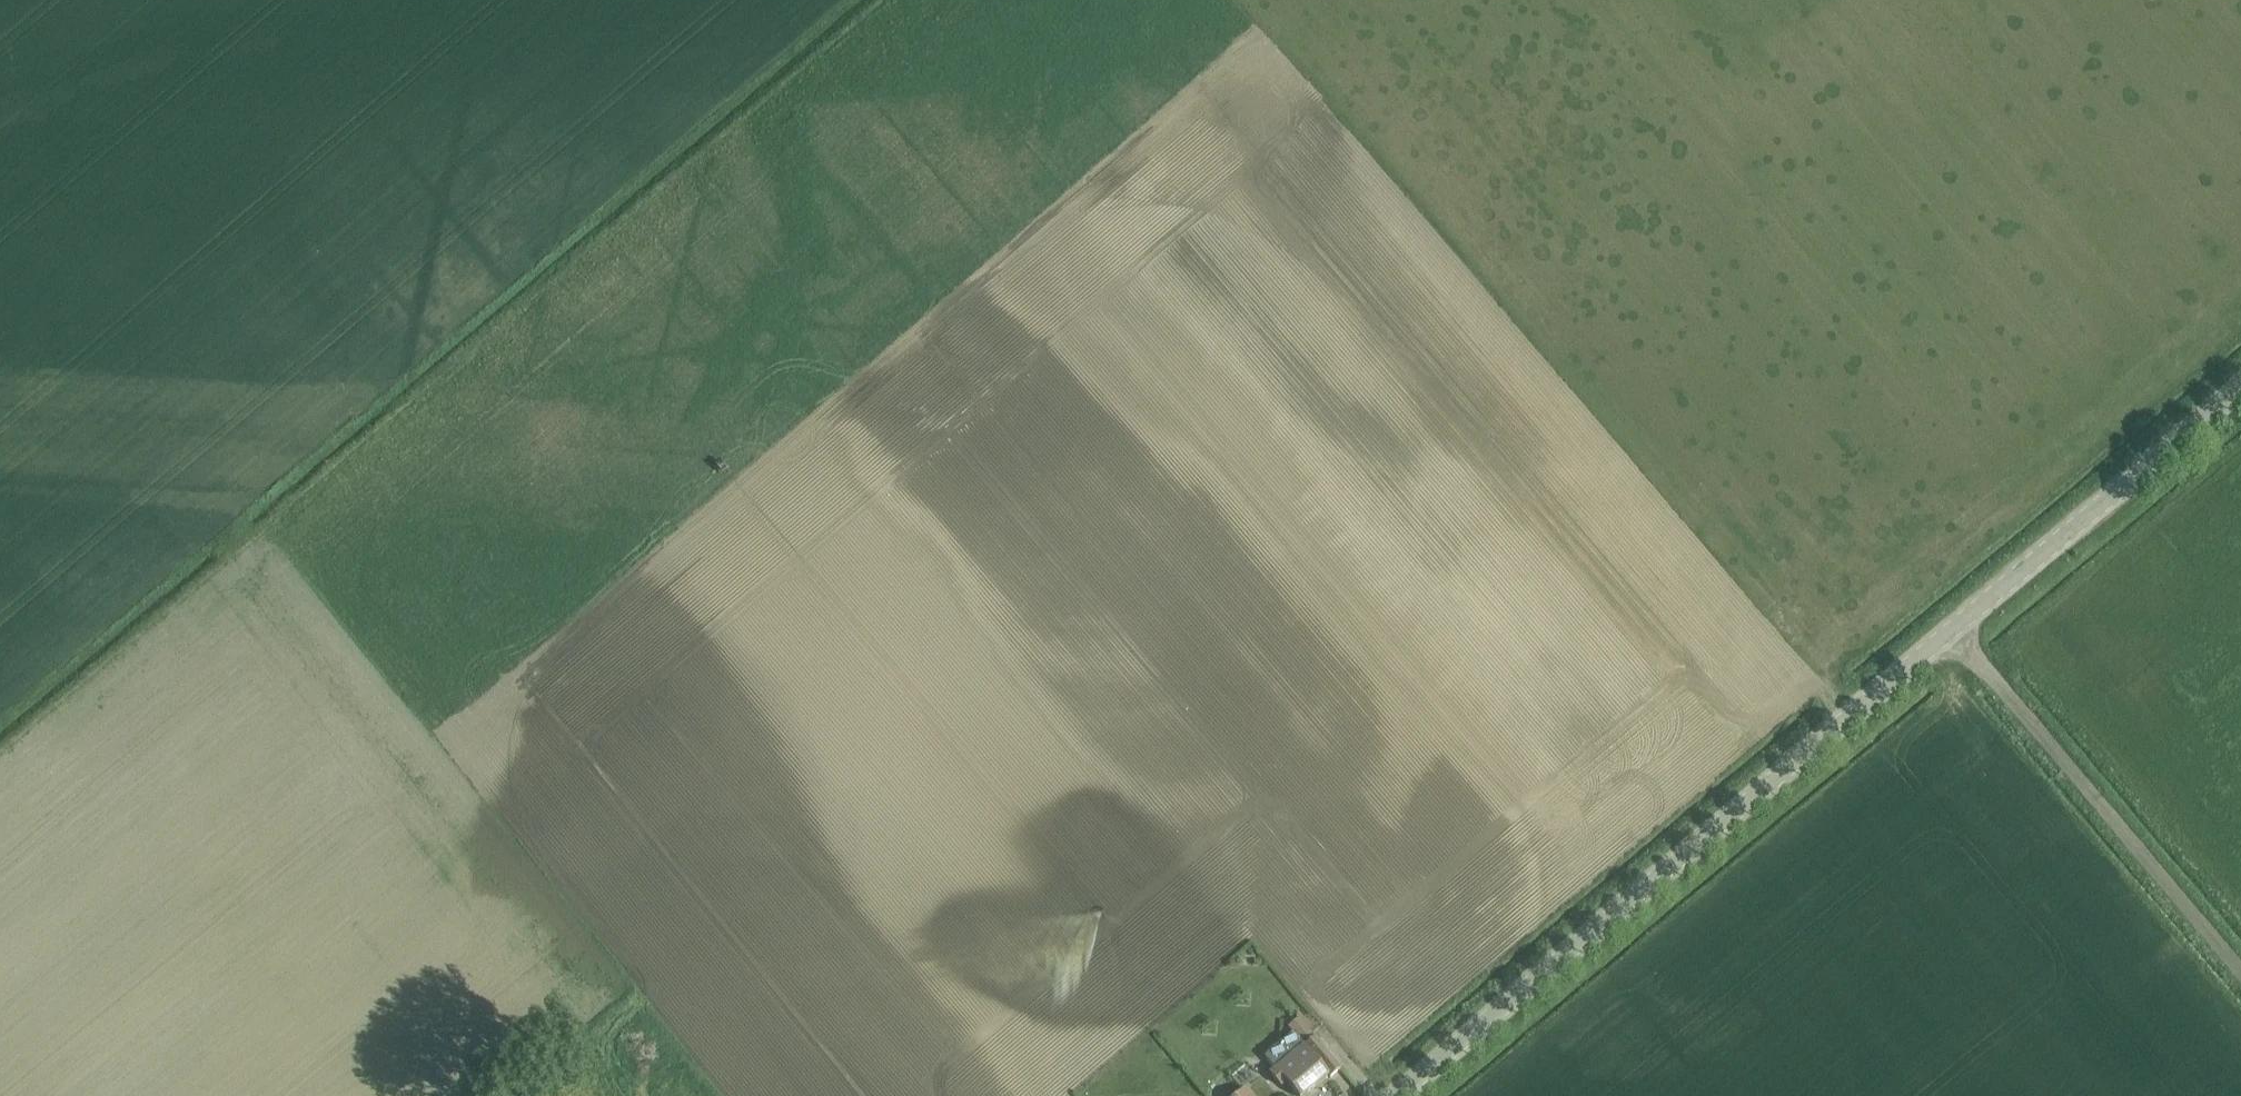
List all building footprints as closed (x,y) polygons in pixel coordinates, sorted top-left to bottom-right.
[(1305,1043),(1313,1036),(1299,1020),(1291,1027),(1305,1043)] [(1292,1034),(1263,1059),(1275,1072),(1270,1077),(1280,1089),(1286,1084),(1296,1095),(1306,1095),(1330,1075),(1332,1077),(1342,1069),(1314,1038),(1303,1048),(1292,1034)]
